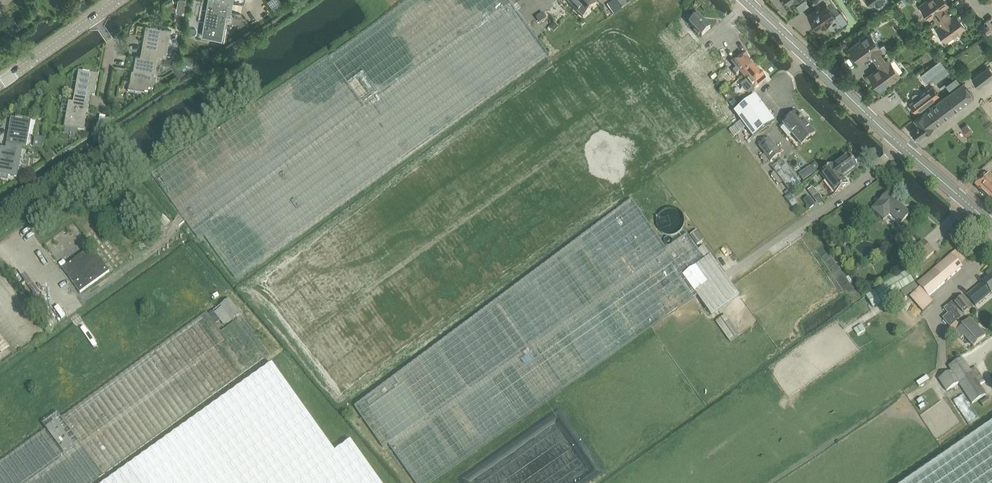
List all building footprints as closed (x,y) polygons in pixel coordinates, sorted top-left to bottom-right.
[(217,4),(218,0),(213,0),(212,9),(207,8),(203,36),(222,39),(228,6),(217,4)] [(274,9),(284,3),(282,0),(269,0),(274,9)] [(567,3),(583,19),(597,5),(596,4),(597,3),(594,0),(570,0),(567,3)] [(607,6),(614,15),(622,10),(616,0),(607,6)] [(616,0),(622,10),(630,4),(628,0),(615,0),(616,0)] [(832,0),(817,0),(815,1),(819,7),(809,14),(818,27),(823,23),(824,25),(827,25),(831,23),(831,20),(830,18),(832,17),(832,16),(839,11),(832,0)] [(868,5),(874,1),(879,8),(889,1),(889,0),(865,0),(868,5)] [(946,0),(928,0),(920,6),(929,18),(933,16),(937,20),(947,13),(945,9),(950,5),(947,2),(946,0)] [(698,37),(700,36),(702,37),(710,29),(698,17),(700,16),(696,12),(690,18),(693,22),(690,25),(695,30),(693,32),(698,37)] [(958,17),(953,20),(947,13),(937,20),(940,25),(936,28),(946,41),(954,35),(955,36),(958,33),(958,32),(965,27),(958,17)] [(549,28),(553,32),(558,27),(554,23),(549,28)] [(991,30),(988,25),(982,28),(986,33),(991,30)] [(166,29),(147,26),(142,52),(157,55),(158,50),(163,50),(166,29)] [(860,62),(871,54),(875,61),(889,50),(884,44),(880,46),(870,33),(868,34),(867,33),(859,38),(861,40),(849,48),(860,62)] [(891,60),(894,57),(889,50),(875,61),(880,67),(869,75),(879,89),(891,81),(892,82),(900,77),(898,75),(900,73),(891,60)] [(132,82),(152,85),(157,55),(142,52),(141,57),(137,56),(132,82)] [(736,76),(740,73),(744,77),(755,67),(743,54),(732,64),(737,69),(733,72),(736,76)] [(182,62),(180,63),(185,71),(187,70),(187,71),(196,65),(190,56),(181,62),(182,62)] [(177,61),(170,65),(178,77),(184,73),(177,61)] [(988,66),(972,78),(979,88),(991,78),(991,72),(988,66)] [(755,90),(766,81),(755,67),(744,77),(747,81),(741,87),(749,96),(755,90)] [(99,76),(79,72),(74,98),(90,101),(91,96),(95,96),(99,76)] [(962,83),(938,101),(949,115),(973,97),(962,83)] [(918,111),(920,115),(930,108),(927,104),(939,95),(932,87),(920,96),(918,94),(916,93),(913,95),(913,98),(914,101),(910,104),(916,113),(918,111)] [(753,138),(774,122),(755,96),(733,113),(753,138)] [(73,103),(69,103),(64,128),(84,131),(90,101),(74,98),(73,103)] [(944,119),(949,115),(938,101),(930,108),(920,115),(915,119),(918,124),(910,130),(917,140),(944,119)] [(797,113),(783,125),(801,146),(815,134),(797,113)] [(12,118),(7,144),(22,147),(27,148),(31,122),(12,118)] [(962,128),(968,136),(974,132),(967,124),(962,128)] [(42,150),(44,139),(35,137),(33,149),(42,150)] [(770,140),(759,147),(770,162),(781,154),(770,140)] [(17,178),(22,147),(7,144),(6,150),(2,149),(0,158),(0,175),(17,178)] [(54,158),(50,152),(45,156),(49,161),(54,158)] [(840,188),(845,185),(842,179),(856,169),(852,164),(853,164),(848,157),(833,167),(833,166),(821,174),(834,193),(841,189),(840,188)] [(801,185),(782,160),(772,168),(791,192),(801,185)] [(809,167),(799,175),(804,182),(815,173),(820,169),(815,163),(809,167)] [(975,187),(986,197),(991,191),(991,177),(988,173),(975,187)] [(813,188),(808,191),(813,198),(818,194),(814,190),(813,188)] [(883,221),(890,214),(901,225),(910,214),(888,193),(883,197),(872,210),(883,221)] [(818,194),(813,198),(818,205),(823,201),(818,194)] [(790,195),(785,198),(788,203),(793,200),(790,195)] [(803,201),(810,210),(815,205),(809,197),(803,201)] [(388,445),(415,482),(432,482),(697,297),(676,267),(699,251),(687,235),(666,250),(632,201),(355,408),(383,449),(388,445)] [(697,231),(690,236),(697,246),(704,241),(697,231)] [(923,242),(905,258),(916,270),(934,254),(923,242)] [(704,312),(708,318),(711,316),(712,317),(739,297),(737,294),(704,247),(699,251),(676,267),(697,297),(706,310),(704,312)] [(110,272),(96,252),(90,256),(87,252),(63,270),(80,294),(110,272)] [(917,285),(921,289),(912,297),(924,312),(933,305),(928,298),(945,284),(962,269),(951,256),(917,285)] [(985,274),(988,278),(966,297),(975,308),(991,294),(991,269),(985,274)] [(907,273),(866,298),(873,309),(900,292),(904,299),(917,290),(907,273)] [(961,340),(964,337),(974,347),(985,336),(970,319),(963,326),(959,321),(973,308),(963,296),(954,304),(952,302),(943,310),(947,314),(942,319),(950,328),(961,340)] [(229,300),(213,312),(224,326),(240,315),(229,300)] [(0,463),(0,482),(93,482),(269,355),(241,317),(221,333),(207,314),(61,419),(58,414),(43,425),(46,430),(0,463)] [(740,336),(726,316),(716,323),(730,343),(740,336)] [(981,385),(986,382),(976,366),(970,370),(962,357),(949,366),(952,370),(939,378),(947,391),(960,383),(973,403),(987,395),(981,385)] [(351,442),(335,453),(273,365),(108,482),(380,482),(351,442)] [(929,380),(926,376),(916,383),(919,387),(929,380)] [(958,385),(948,392),(950,396),(961,389),(958,385)] [(969,425),(979,418),(964,395),(953,402),(969,425)] [(988,398),(980,403),(983,407),(990,402),(988,398)] [(906,482),(991,482),(991,424),(906,482)]
